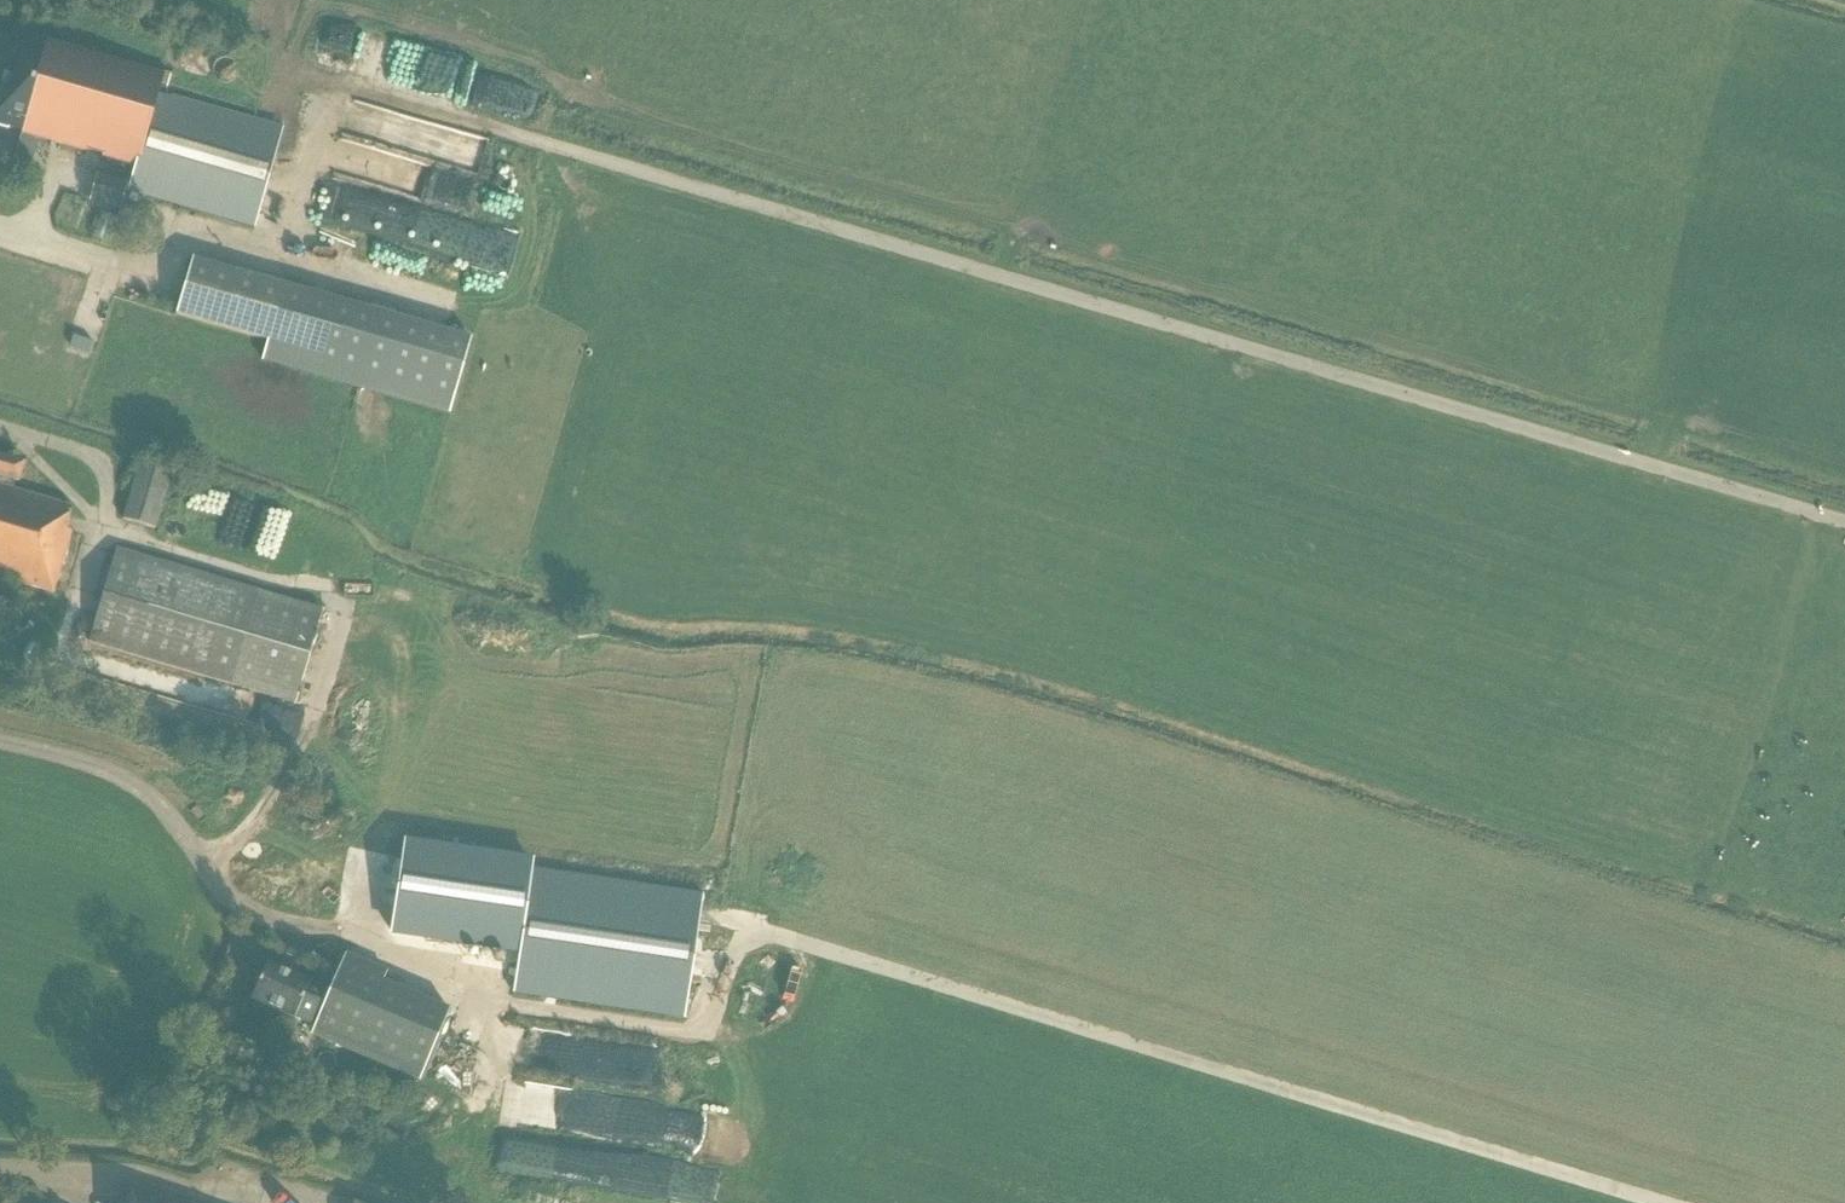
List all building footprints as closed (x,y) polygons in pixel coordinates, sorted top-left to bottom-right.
[(281,126),(156,91),(161,72),(17,32),(0,91),(0,123),(23,130),(22,133),(24,134),(17,157),(34,162),(41,139),(135,166),(129,189),(254,224),(281,126)] [(472,115),(485,72),(364,36),(354,72),(414,89),(434,95),(431,103),(472,115)] [(320,229),(513,273),(521,235),(464,222),(481,146),(412,131),(407,152),(384,147),(382,157),(363,153),(354,192),(330,186),(320,229)] [(100,173),(91,201),(121,210),(130,182),(100,173)] [(192,258),(176,314),(269,340),(263,360),(448,413),(470,337),(192,258)] [(434,310),(446,313),(452,293),(440,290),(434,310)] [(21,462),(0,456),(0,578),(53,594),(71,532),(63,530),(71,505),(11,487),(13,478),(16,479),(21,462)] [(143,459),(125,519),(160,529),(177,469),(143,459)] [(91,641),(297,702),(324,609),(118,548),(91,641)] [(485,929),(494,879),(458,873),(449,923),(485,929)] [(703,901),(532,873),(513,994),(684,1021),(703,901)] [(342,882),(329,913),(394,941),(407,910),(342,882)] [(463,993),(348,944),(339,965),(336,964),(328,982),(312,975),(309,981),(267,963),(251,1000),(294,1018),(297,1011),(326,1023),(324,1026),(430,1071),(463,993)] [(507,1136),(645,1148),(653,1056),(586,1050),(584,1071),(571,1070),(572,1063),(548,1061),(546,1091),(511,1088),(507,1136)] [(414,1115),(433,1109),(429,1095),(410,1100),(414,1115)] [(132,1186),(126,1202),(185,1202),(132,1186)]
